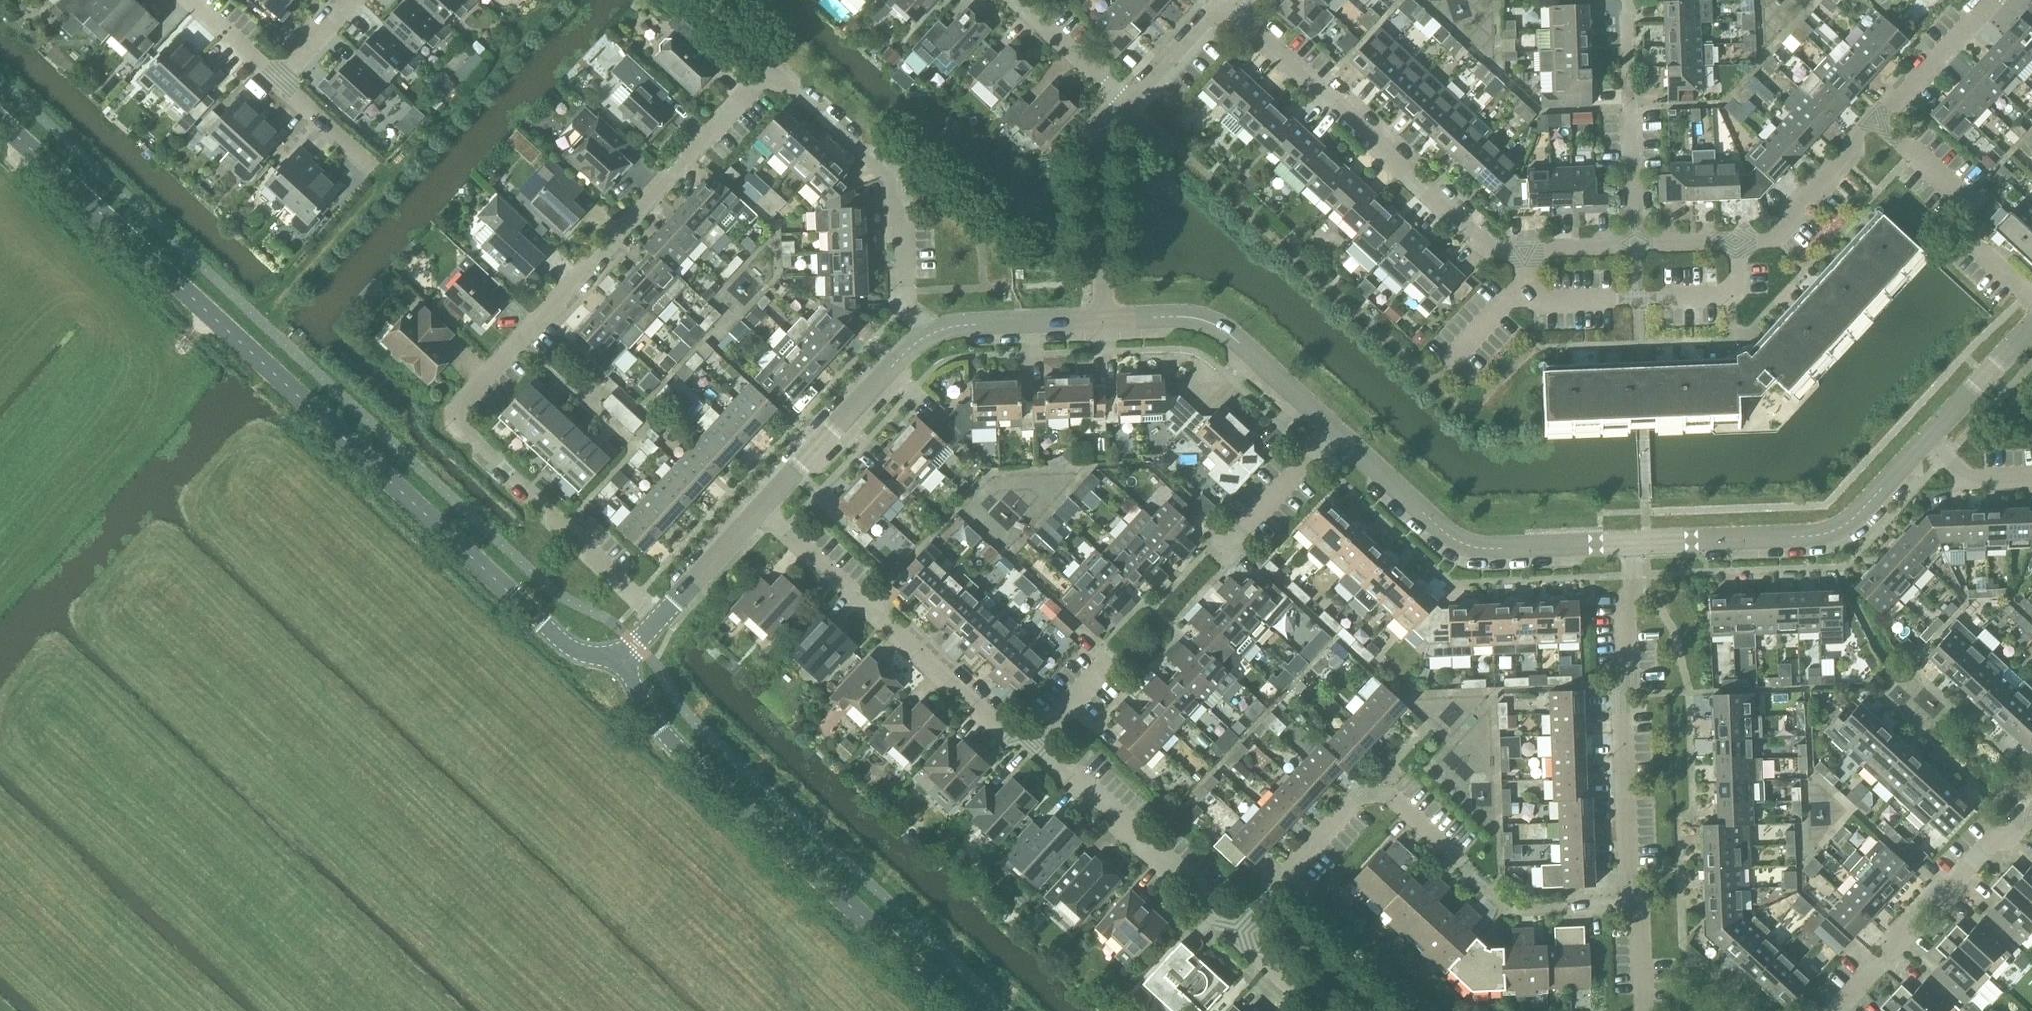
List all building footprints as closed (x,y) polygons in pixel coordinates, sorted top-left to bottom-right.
[(55,5),(68,17),(71,13),(84,0),(60,0),(55,5)] [(71,13),(83,24),(103,42),(111,34),(138,5),(133,0),(84,0),(71,13)] [(283,20),(291,12),(285,7),(292,0),(261,0),(283,20)] [(420,3),(421,2),(444,23),(453,13),(460,19),(478,0),(417,0),(420,3)] [(881,0),(891,9),(897,3),(916,21),(935,0),(882,0),(881,0)] [(1142,34),(1157,17),(1138,0),(1121,0),(1113,8),(1142,34)] [(1157,17),(1171,1),(1170,0),(1138,0),(1157,17)] [(1276,10),(1296,28),(1297,27),(1309,38),(1311,39),(1319,34),(1320,33),(1336,16),(1334,14),(1325,6),(1325,7),(1318,0),(1285,0),(1276,10)] [(1663,2),(1664,24),(1699,23),(1699,22),(1711,22),(1710,0),(1702,0),(1698,0),(1663,2)] [(1832,0),(1824,0),(1821,3),(1830,12),(1837,5),(1832,0)] [(1880,4),(1886,10),(1894,1),(1893,0),(1883,0),(1880,4)] [(403,3),(383,23),(393,32),(394,32),(416,53),(417,52),(426,42),(433,48),(451,29),(444,23),(421,2),(420,3),(412,12),(403,3)] [(138,5),(111,34),(130,52),(125,57),(135,65),(154,44),(145,36),(158,23),(138,5)] [(1587,5),(1550,6),(1550,29),(1588,28),(1587,5)] [(2010,29),(2012,31),(2006,37),(2031,60),(2031,5),(2010,29)] [(1418,22),(1427,13),(1420,6),(1412,15),(1418,22)] [(1142,34),(1113,8),(1098,24),(1106,32),(1098,41),(1118,59),(1142,34)] [(918,42),(911,49),(927,65),(930,62),(945,76),(956,64),(956,65),(989,30),(967,9),(948,29),(938,20),(918,42)] [(1366,15),(1376,23),(1382,17),(1372,9),(1366,15)] [(1754,12),(1741,12),(1742,21),(1754,20),(1754,12)] [(661,51),(655,58),(693,94),(718,69),(690,42),(698,33),(699,32),(679,13),(678,14),(669,23),(679,33),(673,39),(672,38),(667,38),(660,45),(661,51)] [(1427,13),(1418,22),(1424,28),(1433,18),(1427,13)] [(1376,23),(1366,15),(1360,22),(1369,31),(1376,23)] [(1867,33),(1893,56),(1907,40),(1882,17),(1867,33)] [(1754,20),(1742,21),(1742,30),(1755,29),(1754,20)] [(1504,32),(1517,32),(1516,22),(1504,23),(1504,32)] [(1798,28),(1808,36),(1813,30),(1804,22),(1798,28)] [(1699,23),(1664,24),(1665,46),(1700,44),(1699,23)] [(1367,77),(1398,44),(1381,28),(1375,36),(1350,62),(1367,77)] [(1588,28),(1550,29),(1551,51),(1589,49),(1588,28)] [(1808,36),(1798,28),(1792,35),(1801,44),(1808,36)] [(1349,31),(1336,44),(1346,53),(1358,40),(1349,31)] [(375,32),(356,53),(366,62),(367,61),(389,82),(390,81),(399,71),(406,78),(424,59),(417,52),(416,53),(394,32),(393,32),(385,41),(375,32)] [(1517,32),(1504,32),(1504,41),(1517,40),(1517,32)] [(1893,56),(1867,33),(1853,49),(1878,72),(1893,56)] [(146,72),(138,81),(149,91),(156,83),(167,92),(197,59),(188,51),(192,46),(180,35),(156,60),(157,61),(147,72),(146,72)] [(1450,51),(1458,42),(1452,36),(1443,45),(1450,51)] [(2006,37),(2000,43),(1998,41),(1990,51),(2018,76),(2031,60),(2006,37)] [(1458,42),(1450,51),(1456,57),(1465,48),(1458,42)] [(1755,42),(1742,43),(1742,51),(1756,51),(1755,42)] [(1383,92),(1414,58),(1398,44),(1367,77),(1383,92)] [(1700,44),(1665,46),(1666,68),(1704,66),(1704,65),(1712,65),(1712,64),(1712,44),(1700,44)] [(990,47),(967,72),(977,81),(978,80),(1000,101),(1031,68),(1008,47),(999,56),(990,47)] [(889,48),(882,55),(893,65),(899,58),(889,48)] [(1551,51),(1539,51),(1540,73),(1552,73),(1590,71),(1589,49),(1551,51)] [(1838,64),(1863,88),(1878,72),(1853,49),(1838,64)] [(1977,68),(2003,92),(2018,76),(1990,51),(1981,60),(1983,62),(1977,68)] [(1516,52),(1503,52),(1504,61),(1517,60),(1516,52)] [(1773,53),(1767,59),(1776,68),(1783,62),(1773,53)] [(627,54),(611,72),(634,92),(618,109),(622,113),(622,120),(630,119),(648,136),(671,111),(655,96),(651,92),(659,84),(627,54)] [(1814,71),(1824,80),(1849,103),(1863,88),(1838,64),(1828,55),(1814,71)] [(1398,106),(1429,73),(1414,58),(1383,92),(1398,106)] [(197,59),(167,92),(187,110),(183,114),(193,123),(209,107),(201,99),(223,75),(211,63),(207,68),(197,59)] [(1767,59),(1761,66),(1770,75),(1776,68),(1767,59)] [(348,61),(329,82),(339,91),(331,100),(354,121),(372,101),(379,107),(397,88),(390,81),(389,82),(367,61),(366,62),(358,70),(348,61)] [(1230,114),(1257,85),(1240,69),(1236,72),(1228,64),(1204,90),(1230,114)] [(1482,64),(1473,73),(1480,80),(1489,70),(1482,64)] [(1704,66),(1666,68),(1667,101),(1667,102),(1679,101),(1678,90),(1692,89),(1705,88),(1704,66)] [(899,68),(891,77),(896,82),(904,73),(899,68)] [(2003,92),(1977,68),(1971,75),(1969,73),(1961,83),(1988,108),(2003,92)] [(1489,70),(1480,80),(1487,86),(1495,76),(1489,70)] [(1553,94),(1542,94),(1542,108),(1565,106),(1592,105),(1592,104),(1590,71),(1552,73),(1553,94)] [(1799,86),(1809,96),(1834,119),(1849,103),(1824,80),(1814,71),(1799,86)] [(1414,121),(1445,88),(1429,73),(1398,106),(1414,121)] [(1948,100),(1974,124),(1988,108),(1961,83),(1952,92),(1954,94),(1948,100)] [(1020,97),(1000,118),(1010,127),(1015,122),(1040,146),(1075,109),(1050,85),(1029,106),(1020,97)] [(1236,136),(1244,126),(1257,139),(1281,113),(1271,104),(1274,101),(1257,85),(1230,114),(1222,123),(1236,136)] [(1744,85),(1738,92),(1747,100),(1753,94),(1744,85)] [(1430,136),(1461,102),(1445,88),(1414,121),(1430,136)] [(1692,89),(1678,90),(1679,101),(1692,101),(1692,89)] [(1738,92),(1732,98),(1741,107),(1747,100),(1738,92)] [(203,133),(196,140),(209,152),(219,141),(230,151),(261,118),(252,109),(256,105),(243,93),(220,118),(212,110),(196,127),(203,133)] [(1514,94),(1506,103),(1513,109),(1521,100),(1514,94)] [(1834,119),(1809,96),(1795,111),(1820,135),(1834,119)] [(1521,100),(1513,109),(1519,115),(1527,106),(1521,100)] [(1974,124),(1948,100),(1942,107),(1940,105),(1931,115),(1958,141),(1974,124)] [(414,133),(426,110),(411,102),(399,125),(414,133)] [(1446,151),(1478,118),(1461,102),(1430,136),(1446,151)] [(1699,108),(1690,109),(1691,121),(1700,121),(1699,108)] [(583,135),(565,155),(604,191),(629,164),(617,153),(625,144),(598,119),(597,120),(585,109),(573,121),(573,126),(583,135)] [(783,110),(758,138),(774,153),(800,125),(783,110)] [(936,110),(929,117),(937,125),(941,121),(941,115),(936,110)] [(1820,135),(1795,111),(1779,129),(1804,152),(1820,135)] [(1281,113),(1257,139),(1283,162),(1310,133),(1292,116),(1289,120),(1281,113)] [(1569,114),(1560,114),(1561,126),(1569,126),(1569,114)] [(1541,115),(1535,133),(1548,132),(1547,115),(1541,115)] [(261,118),(230,151),(238,159),(240,161),(235,167),(235,172),(244,181),(250,181),(262,167),(258,163),(262,158),(263,159),(287,134),(274,122),(270,126),(261,118)] [(1462,166),(1486,140),(1493,132),(1478,118),(1446,151),(1462,166)] [(2011,129),(2021,138),(2027,131),(2017,122),(2011,129)] [(800,125),(774,153),(790,168),(815,140),(800,125)] [(1525,126),(1521,137),(1532,140),(1535,129),(1525,126)] [(1779,129),(1765,144),(1790,167),(1804,152),(1779,129)] [(2021,138),(2011,129),(2005,135),(2015,145),(2021,138)] [(1309,187),(1333,161),(1324,152),(1327,149),(1310,133),(1283,162),(1309,187)] [(526,139),(515,150),(531,165),(541,153),(526,139)] [(815,140),(790,168),(806,182),(831,155),(815,140)] [(1486,140),(1462,166),(1477,180),(1502,154),(1501,153),(1486,140)] [(1511,141),(1506,146),(1510,149),(1515,144),(1511,141)] [(1765,144),(1763,141),(1747,158),(1757,168),(1750,176),(1760,200),(1790,167),(1765,144)] [(2026,141),(2019,148),(2029,157),(2031,154),(2031,147),(2026,141)] [(278,173),(266,185),(287,204),(318,171),(309,162),(313,158),(300,146),(277,172),(278,173)] [(1693,151),(1694,164),(1696,203),(1718,202),(1716,163),(1716,150),(1693,151)] [(1502,154),(1477,180),(1510,210),(1513,198),(1502,187),(1520,167),(1503,151),(1501,153),(1502,154)] [(831,155),(806,182),(821,197),(818,201),(820,206),(853,189),(841,177),(848,170),(831,155)] [(1991,171),(1996,165),(1987,156),(1981,162),(1991,171)] [(551,182),(532,202),(545,214),(542,217),(552,226),(554,223),(565,234),(585,213),(571,200),(571,196),(581,186),(552,159),(540,172),(551,182)] [(1333,161),(1309,187),(1334,211),(1362,181),(1344,165),(1341,168),(1333,161)] [(1744,162),(1738,162),(1716,163),(1718,202),(1760,200),(1750,176),(1744,162)] [(1694,164),(1671,165),(1672,176),(1660,177),(1661,204),(1696,203),(1694,164)] [(730,166),(724,173),(725,174),(734,182),(740,175),(730,166)] [(1996,173),(2006,182),(2013,175),(2003,166),(1996,173)] [(1573,169),(1575,208),(1609,206),(1608,195),(1596,196),(1595,168),(1573,169)] [(1575,208),(1573,169),(1552,170),(1552,180),(1553,208),(1575,208)] [(1552,180),(1552,170),(1529,171),(1529,181),(1519,181),(1513,198),(1510,210),(1553,208),(1552,180)] [(318,171),(287,204),(298,214),(292,220),(292,225),(302,234),(307,234),(320,220),(316,216),(320,211),(321,212),(344,186),(332,175),(328,179),(318,171)] [(2006,182),(1996,173),(1991,179),(2000,188),(2006,182)] [(1252,176),(1243,186),(1249,192),(1258,182),(1252,176)] [(705,182),(688,200),(715,225),(724,233),(725,232),(739,217),(734,212),(743,202),(720,180),(712,188),(705,182)] [(747,181),(741,188),(748,195),(757,203),(763,196),(754,188),(747,181)] [(1361,235),(1384,209),(1375,200),(1378,197),(1362,181),(1334,211),(1361,235)] [(763,196),(757,203),(766,211),(772,217),(787,201),(771,187),(763,196)] [(820,206),(815,208),(816,232),(828,231),(859,230),(865,230),(864,208),(859,208),(855,208),(855,190),(853,189),(820,206)] [(1967,205),(1976,213),(1977,214),(1991,198),(1982,189),(1967,205)] [(497,197),(481,215),(497,230),(496,232),(499,235),(486,249),(503,264),(500,268),(517,285),(534,268),(530,265),(540,254),(516,231),(524,222),(497,197)] [(688,200),(674,216),(701,241),(710,249),(724,233),(715,225),(688,200)] [(2030,204),(2017,219),(2016,220),(2031,235),(2031,206),(2030,204)] [(1379,266),(1386,259),(1390,255),(1413,229),(1396,213),(1392,217),(1384,209),(1361,235),(1354,242),(1379,266)] [(2002,238),(2006,242),(2003,245),(2011,252),(2014,249),(2031,266),(2031,235),(2016,220),(2017,219),(2011,213),(1994,231),(2002,238)] [(1738,358),(1709,359),(1709,365),(1642,368),(1543,372),(1546,437),(1644,433),(1741,429),(1740,396),(1761,395),(1775,380),(1799,402),(1819,380),(1932,260),(1884,215),(1771,336),(1767,332),(1747,353),(1746,352),(1738,356),(1738,358)] [(674,216),(659,231),(686,256),(701,241),(674,216)] [(1413,229),(1390,255),(1398,263),(1395,267),(1412,282),(1436,257),(1427,248),(1430,245),(1413,229)] [(859,230),(828,231),(828,253),(859,253),(866,252),(865,230),(859,230)] [(659,231),(645,247),(650,253),(651,252),(672,272),(673,271),(686,256),(659,231)] [(748,237),(741,244),(751,253),(757,246),(748,237)] [(790,241),(781,242),(782,255),(790,255),(791,255),(790,241)] [(650,253),(635,269),(662,294),(671,302),(687,285),(678,276),(673,271),(672,272),(651,252),(650,253)] [(828,253),(816,254),(817,275),(824,275),(829,275),(859,274),(866,274),(866,252),(859,253),(828,253)] [(457,265),(440,283),(449,291),(446,293),(481,325),(500,304),(486,290),(495,280),(467,254),(457,265)] [(737,255),(728,264),(735,271),(744,261),(737,255)] [(790,255),(782,255),(782,268),(791,267),(790,255)] [(1436,257),(1412,282),(1428,297),(1420,305),(1431,315),(1465,277),(1448,261),(1444,264),(1436,257)] [(728,264),(719,273),(726,280),(735,271),(728,264)] [(635,269),(621,285),(648,309),(657,318),(671,302),(662,294),(635,269)] [(825,296),(823,302),(858,314),(858,297),(859,297),(867,296),(866,274),(859,274),(829,275),(824,275),(825,296)] [(1464,281),(1453,294),(1461,301),(1472,288),(1464,281)] [(621,285),(606,301),(633,326),(642,334),(657,318),(648,309),(621,285)] [(710,285),(701,296),(707,302),(716,291),(710,285)] [(765,295),(756,304),(762,310),(771,300),(765,295)] [(606,301),(592,317),(626,348),(627,347),(629,348),(642,334),(633,326),(606,301)] [(822,306),(807,323),(810,326),(837,351),(853,334),(846,327),(858,315),(858,314),(823,302),(822,306)] [(410,313),(384,341),(393,350),(393,354),(399,359),(403,359),(428,382),(454,354),(444,344),(453,334),(424,306),(414,317),(410,313)] [(754,306),(743,318),(752,326),(758,320),(763,314),(754,306)] [(715,309),(700,326),(706,332),(721,315),(715,309)] [(584,339),(576,347),(600,369),(607,376),(616,367),(612,363),(626,348),(592,317),(577,332),(584,339)] [(801,318),(787,333),(796,341),(823,367),(837,351),(810,326),(807,323),(801,318)] [(740,321),(718,345),(725,352),(734,343),(736,346),(750,330),(740,321)] [(697,323),(682,339),(691,348),(700,338),(706,332),(700,326),(697,323)] [(787,333),(771,349),(778,355),(781,358),(808,383),(823,367),(796,341),(787,333)] [(1417,334),(1413,338),(1419,345),(1426,338),(1421,333),(1417,334)] [(674,348),(668,355),(676,363),(683,356),(674,348)] [(695,351),(690,358),(699,366),(705,360),(695,351)] [(668,355),(659,365),(668,373),(676,363),(668,355)] [(764,370),(755,379),(779,401),(787,393),(794,399),(808,383),(781,358),(778,355),(764,370)] [(690,358),(684,364),(693,373),(699,366),(690,358)] [(1164,373),(1140,374),(1141,414),(1141,422),(1154,421),(1170,421),(1171,422),(1166,428),(1176,437),(1181,431),(1198,413),(1179,395),(1164,396),(1164,373)] [(1116,398),(1105,398),(1106,423),(1119,423),(1118,415),(1141,414),(1140,374),(1116,375),(1116,398)] [(536,376),(498,418),(579,493),(617,451),(607,443),(600,451),(598,449),(594,451),(586,444),(587,439),(577,429),(574,433),(570,429),(572,424),(551,405),(546,407),(538,400),(540,395),(539,394),(546,386),(536,376)] [(1092,376),(1068,377),(1069,417),(1082,416),(1083,429),(1093,429),(1093,432),(1106,431),(1106,423),(1105,398),(1104,387),(1092,388),(1092,376)] [(1044,390),(1032,390),(1033,401),(1034,430),(1034,434),(1047,434),(1047,418),(1069,417),(1068,377),(1044,378),(1044,390)] [(958,404),(941,423),(960,440),(970,429),(985,428),(985,420),(997,420),(996,379),(972,380),(973,404),(958,404)] [(1020,379),(996,379),(997,420),(1008,419),(1008,427),(1020,426),(1021,431),(1034,430),(1033,401),(1021,402),(1020,379)] [(666,383),(660,389),(670,398),(675,392),(666,383)] [(751,384),(736,400),(762,424),(777,408),(751,384)] [(660,389),(655,396),(664,404),(670,398),(660,389)] [(680,391),(671,400),(683,411),(691,402),(680,391)] [(611,393),(600,405),(632,435),(644,423),(611,393)] [(736,400),(721,416),(747,440),(762,424),(736,400)] [(1198,413),(1181,431),(1198,447),(1207,456),(1240,420),(1222,404),(1207,421),(1198,413)] [(721,416),(706,432),(732,456),(747,440),(721,416)] [(916,416),(900,434),(929,461),(945,444),(951,450),(960,440),(941,423),(933,432),(916,416)] [(1240,420),(1207,456),(1217,465),(1208,474),(1231,495),(1262,461),(1248,447),(1257,437),(1240,420)] [(650,428),(644,434),(649,438),(653,442),(659,436),(650,428)] [(706,432),(691,448),(718,472),(732,456),(706,432)] [(900,434),(884,451),(892,460),(884,468),(892,476),(911,493),(927,476),(935,466),(929,461),(900,434)] [(640,448),(634,454),(643,463),(649,456),(640,448)] [(691,448),(677,464),(703,488),(718,472),(691,448)] [(634,454),(628,461),(637,469),(643,463),(634,454)] [(1163,456),(1156,464),(1163,470),(1168,465),(1168,461),(1163,456)] [(677,464),(662,480),(688,504),(703,488),(677,464)] [(859,478),(851,487),(859,494),(881,514),(896,497),(902,503),(911,493),(892,476),(884,485),(867,469),(859,478)] [(1090,473),(1082,481),(1090,488),(1098,480),(1090,473)] [(610,480),(605,486),(614,494),(620,488),(610,480)] [(662,480),(647,496),(673,520),(688,504),(662,480)] [(1082,481),(1072,493),(1080,500),(1090,488),(1082,481)] [(605,486),(599,492),(608,501),(614,494),(605,486)] [(851,487),(835,504),(852,520),(844,529),(859,543),(865,549),(874,539),(865,531),(881,514),(859,494),(851,487)] [(1133,514),(1142,502),(1131,493),(1122,504),(1133,514)] [(1167,502),(1152,518),(1189,553),(1196,545),(1184,534),(1192,525),(1187,521),(1195,512),(1176,494),(1168,503),(1167,502)] [(1316,544),(1343,515),(1335,507),(1334,498),(1331,495),(1327,500),(1300,529),(1316,544)] [(647,496),(633,512),(659,536),(673,520),(647,496)] [(1068,498),(1060,506),(1071,517),(1079,508),(1068,498)] [(1997,509),(1983,510),(1985,549),(2007,548),(2005,506),(1997,507),(1997,509)] [(2005,506),(2007,548),(2029,547),(2029,548),(2031,540),(2031,513),(2029,513),(2029,508),(2015,508),(2015,506),(2005,506)] [(1213,508),(1207,515),(1211,519),(1219,510),(1217,508),(1213,508)] [(1941,516),(1927,517),(1942,551),(1964,550),(1962,508),(1953,508),(1953,511),(1941,511),(1941,516)] [(1972,508),(1962,508),(1964,550),(1985,549),(1983,510),(1972,510),(1972,508)] [(1143,510),(1129,525),(1138,533),(1163,556),(1170,549),(1182,560),(1189,553),(1152,518),(1143,510)] [(633,512),(618,528),(644,552),(659,536),(633,512)] [(1325,567),(1332,559),(1363,525),(1361,523),(1352,523),(1343,515),(1316,544),(1309,553),(1325,567)] [(1051,516),(1041,527),(1048,533),(1048,534),(1050,535),(1060,525),(1051,516)] [(1903,532),(1896,539),(1927,567),(1942,551),(1927,517),(1917,527),(1914,524),(1905,534),(1903,532)] [(1129,525),(1115,540),(1124,548),(1161,583),(1168,575),(1156,564),(1163,556),(1138,533),(1129,525)] [(1332,559),(1348,574),(1375,544),(1366,537),(1366,527),(1363,525),(1332,559)] [(968,526),(964,530),(967,544),(970,548),(980,538),(968,526)] [(1041,527),(1030,539),(1037,546),(1048,534),(1048,533),(1041,527)] [(1892,548),(1884,556),(1912,583),(1927,567),(1896,539),(1890,546),(1892,548)] [(1115,540),(1102,555),(1111,563),(1110,563),(1126,578),(1126,579),(1135,587),(1142,579),(1154,590),(1161,583),(1124,548),(1115,540)] [(913,579),(900,593),(908,601),(917,592),(925,599),(948,574),(939,566),(946,558),(930,543),(904,571),(913,579)] [(1355,597),(1361,591),(1364,588),(1395,554),(1392,552),(1383,552),(1375,544),(1348,574),(1340,583),(1355,597)] [(990,545),(982,554),(990,562),(998,553),(990,545)] [(1095,548),(1080,563),(1088,570),(1125,605),(1132,597),(1119,586),(1126,579),(1126,578),(1110,563),(1111,563),(1102,555),(1095,548)] [(1361,591),(1355,597),(1371,612),(1379,603),(1407,574),(1398,566),(1398,557),(1395,554),(1364,588),(1361,591)] [(1873,564),(1867,570),(1890,591),(1898,598),(1912,583),(1884,556),(1876,566),(1873,564)] [(1003,557),(996,565),(1006,574),(1013,566),(1003,557)] [(1265,567),(1275,576),(1281,569),(1271,561),(1265,567)] [(1080,563),(1067,578),(1074,585),(1099,608),(1106,601),(1118,612),(1125,605),(1088,570),(1080,563)] [(1862,580),(1853,589),(1882,616),(1898,598),(1890,591),(1867,570),(1860,578),(1862,580)] [(948,574),(925,599),(933,607),(925,616),(932,623),(971,581),(964,575),(957,582),(948,574)] [(1407,574),(1379,603),(1395,618),(1427,584),(1424,581),(1415,582),(1407,574)] [(1023,575),(1014,584),(1021,590),(1029,581),(1023,575)] [(1230,577),(1224,585),(1261,619),(1270,627),(1293,602),(1283,593),(1264,575),(1256,584),(1251,580),(1243,589),(1230,577)] [(760,578),(731,609),(742,620),(747,615),(769,635),(805,597),(782,576),(771,588),(760,578)] [(1218,580),(1211,587),(1217,592),(1223,585),(1218,580)] [(971,581),(932,623),(940,630),(948,621),(956,629),(979,604),(971,595),(978,588),(971,581)] [(1029,581),(1021,590),(1028,597),(1036,588),(1029,581)] [(1297,597),(1303,590),(1294,582),(1288,588),(1297,597)] [(1427,584),(1395,618),(1412,633),(1414,630),(1430,644),(1442,610),(1437,605),(1439,604),(1430,595),(1429,586),(1427,584)] [(1074,585),(1059,601),(1081,621),(1097,635),(1104,627),(1092,616),(1099,608),(1074,585)] [(1223,585),(1217,592),(1229,604),(1222,611),(1247,634),(1256,642),(1270,627),(1261,619),(1224,585),(1223,585)] [(1827,589),(1817,590),(1819,624),(1820,632),(1819,632),(1820,645),(1842,644),(1842,631),(1840,591),(1827,592),(1827,589)] [(2007,589),(1994,590),(1994,598),(2007,597),(2007,589)] [(1303,590),(1297,597),(1306,605),(1312,599),(1303,590)] [(1808,592),(1797,593),(1799,633),(1819,632),(1820,632),(1819,624),(1817,590),(1808,590),(1808,592)] [(1981,590),(1968,591),(1968,599),(1981,598),(1981,590)] [(1994,590),(1981,590),(1981,598),(1994,598),(1994,590)] [(1784,591),(1774,592),(1777,634),(1799,633),(1797,593),(1784,594),(1784,591)] [(1765,594),(1753,595),(1755,635),(1777,634),(1774,592),(1765,592),(1765,594)] [(1709,611),(1708,611),(1708,621),(1710,621),(1711,637),(1733,636),(1732,624),(1731,593),(1721,594),(1721,596),(1709,597),(1709,611)] [(1740,593),(1731,593),(1732,624),(1733,636),(1733,648),(1756,647),(1755,635),(1753,595),(1741,595),(1740,593)] [(979,604),(956,629),(965,636),(957,645),(964,652),(1003,610),(996,604),(987,596),(979,604)] [(1536,604),(1538,644),(1559,643),(1557,597),(1554,597),(1548,604),(1536,604)] [(1557,597),(1559,643),(1582,642),(1580,602),(1568,603),(1561,597),(1557,597)] [(1047,598),(1038,607),(1052,620),(1061,611),(1047,598)] [(1538,654),(1538,644),(1536,604),(1524,605),(1518,598),(1514,599),(1517,655),(1538,654)] [(2018,604),(2027,613),(2031,608),(2031,606),(2024,598),(2018,604)] [(1517,655),(1514,599),(1511,599),(1505,605),(1493,606),(1495,646),(1495,656),(1517,655)] [(1442,610),(1430,644),(1425,657),(1473,655),(1473,647),(1471,600),(1468,600),(1461,607),(1449,607),(1449,610),(1442,610)] [(1471,600),(1473,647),(1495,646),(1493,606),(1482,606),(1475,600),(1471,600)] [(1197,602),(1190,609),(1196,615),(1203,607),(1197,602)] [(1951,602),(1943,611),(1949,617),(1957,608),(1951,602)] [(1203,607),(1196,615),(1233,649),(1241,656),(1242,657),(1256,642),(1247,634),(1222,611),(1215,619),(1203,607)] [(1190,609),(1183,617),(1189,622),(1196,615),(1190,609)] [(2014,609),(2008,615),(2017,624),(2023,618),(2014,609)] [(1003,610),(964,652),(971,659),(980,650),(988,658),(1011,633),(1018,625),(1010,617),(1003,610)] [(1052,620),(1052,621),(1068,636),(1077,626),(1061,611),(1052,620)] [(1329,626),(1335,620),(1325,611),(1319,617),(1329,626)] [(823,614),(788,652),(817,679),(836,659),(840,663),(857,645),(823,614)] [(1196,615),(1189,622),(1201,633),(1194,642),(1203,650),(1203,649),(1228,672),(1229,672),(1242,657),(1241,656),(1233,649),(1196,615)] [(1950,629),(1926,654),(1936,663),(1934,665),(1941,672),(1967,644),(1975,635),(1956,617),(1947,626),(1950,629)] [(1937,618),(1929,626),(1935,632),(1943,623),(1937,618)] [(2017,624),(2027,633),(2031,627),(2031,626),(2023,618),(2017,624)] [(1335,620),(1329,626),(1338,635),(1344,628),(1335,620)] [(1929,626),(1919,637),(1926,642),(1935,632),(1929,626)] [(1011,633),(988,658),(996,665),(988,674),(996,681),(1034,639),(1027,633),(1020,641),(1011,633)] [(1967,644),(1941,672),(1948,678),(1950,676),(1959,685),(1983,659),(1991,650),(1975,635),(1967,644)] [(1034,639),(996,681),(1003,688),(1011,679),(1020,688),(1022,686),(1030,677),(1043,663),(1034,654),(1041,646),(1034,639)] [(1906,639),(1898,648),(1908,658),(1917,649),(1906,639)] [(1357,640),(1351,647),(1360,655),(1366,649),(1357,640)] [(1177,641),(1171,647),(1177,653),(1183,646),(1177,641)] [(1335,641),(1329,648),(1336,654),(1341,660),(1348,653),(1335,641)] [(1372,643),(1366,649),(1360,655),(1370,664),(1382,651),(1372,643)] [(1183,646),(1177,653),(1214,687),(1221,693),(1235,678),(1228,672),(1203,649),(1203,650),(1196,657),(1184,645),(1183,646)] [(1171,647),(1164,655),(1170,660),(1177,653),(1171,647)] [(1304,647),(1298,654),(1307,663),(1314,656),(1304,647)] [(1329,648),(1320,658),(1327,664),(1327,663),(1336,654),(1329,648)] [(1983,659),(1959,685),(1967,692),(1965,694),(1973,701),(1999,674),(2007,666),(2007,665),(1991,650),(1983,659)] [(1177,653),(1170,660),(1182,672),(1175,679),(1200,702),(1214,687),(1177,653)] [(1284,661),(1281,665),(1294,677),(1307,663),(1298,654),(1297,654),(1287,664),(1284,661)] [(1336,654),(1327,663),(1329,665),(1335,670),(1343,661),(1341,660),(1336,654)] [(1873,655),(1865,660),(1871,669),(1879,664),(1873,655)] [(859,668),(831,698),(842,708),(849,701),(859,710),(869,720),(901,686),(869,657),(859,668)] [(1320,658),(1312,667),(1318,673),(1327,664),(1320,658)] [(1999,674),(1973,701),(1980,708),(1982,706),(1991,714),(2015,689),(2023,681),(2007,666),(1999,674)] [(1151,670),(1144,677),(1147,680),(1149,683),(1156,675),(1151,670)] [(1273,674),(1267,680),(1280,693),(1284,689),(1286,686),(1276,677),(1273,674)] [(1156,675),(1149,683),(1186,717),(1200,702),(1175,679),(1169,687),(1156,675)] [(1834,675),(1822,676),(1822,685),(1834,684),(1834,675)] [(1559,676),(1546,677),(1547,685),(1559,685),(1559,676)] [(1571,676),(1559,676),(1559,685),(1572,684),(1571,676)] [(1822,676),(1809,676),(1809,685),(1822,685),(1822,676)] [(1030,677),(1022,686),(1031,695),(1039,686),(1030,677)] [(1144,677),(1137,685),(1142,690),(1149,683),(1147,680),(1144,677)] [(1528,677),(1516,678),(1516,687),(1529,686),(1528,677)] [(1778,677),(1766,678),(1766,687),(1779,686),(1778,677)] [(1791,677),(1778,677),(1779,686),(1791,686),(1791,677)] [(1516,678),(1503,678),(1503,687),(1516,687),(1516,678)] [(1747,678),(1735,679),(1736,688),(1748,687),(1747,678)] [(1485,679),(1472,680),(1473,688),(1485,688),(1485,679)] [(1735,679),(1722,679),(1722,688),(1736,688),(1735,679)] [(1300,680),(1291,690),(1298,695),(1306,686),(1300,680)] [(1472,680),(1460,680),(1460,689),(1473,688),(1472,680)] [(1991,714),(2000,723),(1998,725),(2005,731),(2031,704),(2031,703),(2031,688),(2023,680),(2023,681),(2015,689),(1991,714)] [(1149,683),(1142,690),(1155,702),(1148,709),(1173,732),(1186,717),(1149,683)] [(1407,707),(1383,685),(1369,701),(1392,724),(1407,707)] [(1291,690),(1282,699),(1289,705),(1298,695),(1291,690)] [(1582,690),(1549,692),(1550,713),(1583,712),(1582,690)] [(1820,693),(1812,693),(1812,702),(1820,702),(1820,693)] [(1713,707),(1710,708),(1711,717),(1747,716),(1753,716),(1752,694),(1713,695),(1713,707)] [(1256,698),(1242,713),(1252,722),(1266,708),(1256,698)] [(1123,700),(1116,707),(1122,713),(1129,705),(1123,700)] [(1354,717),(1378,739),(1392,724),(1369,701),(1354,717)] [(1804,701),(1796,701),(1797,714),(1805,713),(1804,701)] [(1506,702),(1498,703),(1498,716),(1507,715),(1506,702)] [(902,703),(867,742),(882,756),(893,744),(911,761),(944,726),(920,704),(912,713),(902,703)] [(1844,709),(1823,732),(1846,753),(1853,745),(1878,717),(1871,710),(1869,712),(1859,703),(1849,714),(1844,709)] [(2005,731),(2012,738),(2014,736),(2022,744),(2031,734),(2031,703),(2031,704),(2005,731)] [(1129,705),(1122,713),(1159,747),(1173,732),(1148,709),(1141,717),(1129,705)] [(1271,712),(1262,721),(1268,727),(1277,718),(1271,712)] [(1298,712),(1293,717),(1301,725),(1306,720),(1298,712)] [(1583,712),(1550,713),(1551,735),(1583,733),(1583,712)] [(1122,713),(1115,720),(1127,731),(1119,740),(1124,745),(1115,754),(1116,754),(1134,771),(1143,763),(1144,764),(1159,747),(1122,713)] [(1805,713),(1797,714),(1797,727),(1805,727),(1805,713)] [(1507,715),(1498,716),(1499,729),(1507,728),(1507,715)] [(1747,716),(1711,717),(1711,727),(1714,727),(1714,739),(1748,738),(1751,737),(1761,737),(1760,716),(1753,717),(1753,716),(1747,716)] [(1339,733),(1363,755),(1378,739),(1354,717),(1339,733)] [(1853,745),(1846,753),(1861,767),(1869,759),(1892,734),(1883,725),(1885,723),(1878,717),(1853,745)] [(1237,720),(1229,729),(1237,736),(1245,728),(1237,720)] [(1262,721),(1253,731),(1259,737),(1268,727),(1262,721)] [(1320,743),(1322,745),(1321,745),(1345,768),(1344,769),(1347,772),(1363,755),(1339,733),(1332,741),(1326,736),(1320,743)] [(1583,733),(1551,735),(1551,756),(1584,755),(1583,733)] [(1869,759),(1861,767),(1877,782),(1884,774),(1910,746),(1903,739),(1901,741),(1892,734),(1869,759)] [(2020,746),(2028,753),(2030,751),(2031,753),(2031,734),(2022,744),(2020,746)] [(1715,751),(1712,751),(1712,761),(1749,759),(1749,752),(1748,739),(1748,738),(1714,739),(1715,751)] [(922,767),(912,778),(928,794),(938,783),(955,799),(987,765),(963,744),(958,749),(947,740),(922,767)] [(851,743),(840,755),(846,760),(857,748),(851,743)] [(1214,743),(1208,749),(1218,757),(1223,752),(1214,743)] [(1241,743),(1232,753),(1239,759),(1248,749),(1241,743)] [(1806,744),(1798,745),(1798,757),(1806,757),(1806,744)] [(1330,784),(1344,769),(1345,768),(1321,745),(1306,761),(1330,784)] [(1508,746),(1499,746),(1500,759),(1509,759),(1520,758),(1519,745),(1508,746)] [(1884,774),(1877,782),(1893,796),(1900,788),(1924,762),(1915,755),(1917,753),(1910,746),(1884,774)] [(1232,753),(1224,763),(1230,768),(1232,767),(1238,760),(1239,759),(1232,753)] [(1584,755),(1551,756),(1552,777),(1585,776),(1584,755)] [(1806,757),(1798,757),(1799,770),(1807,770),(1807,767),(1806,757)] [(1509,759),(1500,759),(1500,772),(1509,772),(1509,759)] [(1749,759),(1712,761),(1713,770),(1715,770),(1716,782),(1763,781),(1762,759),(1749,759)] [(1238,760),(1232,767),(1249,782),(1255,776),(1238,760)] [(1292,777),(1315,800),(1330,784),(1306,761),(1292,777)] [(1819,762),(1814,768),(1824,777),(1829,771),(1819,762)] [(1900,788),(1893,796),(1909,811),(1916,803),(1942,775),(1935,769),(1933,771),(1924,762),(1900,788)] [(1197,771),(1191,777),(1196,782),(1202,776),(1197,771)] [(1829,771),(1824,777),(1833,786),(1838,780),(1829,771)] [(1212,775),(1203,785),(1210,791),(1218,781),(1212,775)] [(1916,803),(1909,811),(1924,825),(1929,820),(1932,817),(1955,792),(1955,791),(1947,784),(1948,782),(1942,775),(1916,803)] [(1585,776),(1552,777),(1553,801),(1558,801),(1586,800),(1586,798),(1585,776)] [(1277,793),(1301,816),(1315,800),(1292,777),(1277,793)] [(985,785),(964,808),(976,819),(974,820),(998,842),(1035,802),(1011,780),(997,796),(985,785)] [(1716,794),(1713,794),(1714,804),(1751,803),(1764,803),(1763,781),(1716,782),(1716,794)] [(1203,785),(1194,794),(1201,800),(1210,791),(1203,785)] [(1800,787),(1792,788),(1792,801),(1801,800),(1800,787)] [(1510,789),(1501,789),(1501,802),(1510,802),(1510,789)] [(1932,817),(1929,820),(1945,836),(1955,825),(1957,825),(1963,819),(1962,818),(1972,807),(1962,799),(1964,797),(1957,790),(1955,791),(1955,792),(1932,817)] [(1851,791),(1845,797),(1855,806),(1861,800),(1851,791)] [(1262,809),(1286,832),(1301,816),(1277,793),(1262,809)] [(1586,800),(1558,801),(1559,821),(1592,820),(1591,797),(1586,798),(1586,800)] [(1801,800),(1792,801),(1793,814),(1801,813),(1801,800)] [(1861,800),(1855,806),(1864,815),(1870,809),(1861,800)] [(1510,802),(1501,802),(1502,815),(1511,815),(1510,802)] [(1751,803),(1714,804),(1714,813),(1717,813),(1717,824),(1717,825),(1736,825),(1736,826),(1746,825),(1752,825),(1751,803)] [(1196,804),(1185,817),(1192,824),(1203,811),(1196,804)] [(1248,825),(1271,848),(1286,832),(1262,809),(1248,825)] [(1032,825),(998,862),(1008,871),(1014,863),(1038,885),(1078,841),(1054,819),(1041,833),(1032,825)] [(1592,820),(1559,821),(1560,843),(1593,842),(1592,820)] [(1883,821),(1877,827),(1887,836),(1893,830),(1883,821)] [(1703,837),(1700,837),(1700,848),(1737,846),(1746,846),(1746,825),(1736,826),(1736,825),(1717,825),(1717,824),(1702,825),(1703,837)] [(1271,848),(1248,825),(1233,840),(1227,834),(1215,847),(1237,867),(1247,856),(1256,864),(1271,848)] [(1843,825),(1837,831),(1846,840),(1852,833),(1843,825)] [(1794,830),(1785,831),(1786,844),(1795,844),(1794,830)] [(1893,830),(1887,836),(1896,844),(1902,839),(1893,830)] [(1837,831),(1831,838),(1840,847),(1846,840),(1837,831)] [(1511,832),(1503,832),(1503,845),(1512,845),(1511,832)] [(1878,839),(1863,855),(1900,889),(1906,882),(1904,880),(1913,871),(1887,847),(1878,839)] [(1398,840),(1396,842),(1386,854),(1382,851),(1354,882),(1395,920),(1391,924),(1405,937),(1409,933),(1426,949),(1422,953),(1436,966),(1441,962),(1473,992),(1517,990),(1517,996),(1536,995),(1536,989),(1592,987),(1590,945),(1586,945),(1585,927),(1556,928),(1556,946),(1535,947),(1535,929),(1513,930),(1514,948),(1489,949),(1470,932),(1482,918),(1467,904),(1454,917),(1438,902),(1451,889),(1435,875),(1423,888),(1407,874),(1420,860),(1398,840)] [(1910,841),(1902,850),(1919,865),(1926,858),(1927,856),(1910,841)] [(1593,842),(1560,843),(1560,864),(1561,865),(1593,863),(1593,842)] [(1795,844),(1786,844),(1786,856),(1795,856),(1795,844)] [(1512,845),(1503,845),(1504,858),(1512,858),(1512,845)] [(1521,845),(1512,845),(1512,858),(1522,858),(1521,845)] [(1737,846),(1700,848),(1701,857),(1704,857),(1704,869),(1738,868),(1747,868),(1746,846),(1737,846)] [(1084,852),(1043,897),(1055,908),(1063,899),(1084,917),(1119,879),(1095,858),(1093,860),(1084,852)] [(1862,856),(1848,871),(1857,880),(1883,904),(1891,895),(1893,897),(1900,889),(1863,855),(1862,856)] [(1813,857),(1807,863),(1817,872),(1823,865),(1813,857)] [(1560,864),(1540,865),(1541,888),(1566,887),(1594,886),(1593,863),(1561,865),(1560,864)] [(1807,863),(1802,869),(1811,878),(1817,872),(1807,863)] [(2001,876),(2031,905),(2031,864),(2022,875),(2012,865),(2001,876)] [(1704,881),(1701,881),(1702,891),(1739,890),(1738,868),(1704,869),(1704,881)] [(1796,871),(1783,872),(1784,881),(1796,880),(1796,871)] [(1515,874),(1509,880),(1519,889),(1525,883),(1515,874)] [(1987,914),(2014,939),(2020,944),(2031,931),(2031,905),(2001,876),(1990,888),(2001,898),(1987,914)] [(1796,880),(1784,881),(1784,889),(1797,888),(1796,880)] [(1857,880),(1842,896),(1871,922),(1877,914),(1875,912),(1883,904),(1857,880)] [(1130,890),(1095,927),(1107,939),(1110,936),(1123,948),(1119,952),(1118,956),(1126,963),(1130,962),(1134,958),(1166,924),(1130,890)] [(1739,890),(1702,891),(1702,901),(1705,900),(1706,914),(1740,911),(1739,890)] [(1799,896),(1791,905),(1797,910),(1806,901),(1800,895),(1799,896)] [(1842,896),(1827,912),(1853,936),(1862,927),(1864,929),(1871,922),(1842,896)] [(1806,901),(1797,910),(1804,916),(1812,908),(1813,907),(1806,901)] [(1706,925),(1703,925),(1704,935),(1713,944),(1714,942),(1722,949),(1746,923),(1740,911),(1706,914),(1706,925)] [(1746,923),(1722,949),(1731,957),(1729,959),(1736,965),(1761,938),(1764,934),(1767,931),(1752,917),(1746,923)] [(1826,920),(1814,932),(1821,938),(1833,925),(1826,919),(1826,920)] [(1956,925),(1946,936),(1983,971),(1984,970),(1990,976),(2005,960),(2014,950),(1981,919),(1967,935),(1956,925)] [(1833,925),(1821,938),(1837,954),(1839,952),(1840,950),(1849,941),(1833,925)] [(1761,938),(1736,965),(1743,972),(1745,970),(1754,978),(1781,949),(1764,934),(1761,938)] [(1946,958),(1931,974),(1964,1004),(1990,976),(1984,970),(1983,971),(1946,936),(1935,948),(1946,958)] [(1142,984),(1172,1010),(1206,1010),(1228,986),(1181,942),(1142,984)] [(1781,949),(1754,978),(1763,986),(1761,988),(1768,995),(1797,964),(1781,949)] [(2021,952),(2012,963),(2021,970),(2030,960),(2021,952)] [(1797,964),(1768,995),(1775,1001),(1776,999),(1786,1008),(1796,998),(1797,999),(1804,991),(1803,990),(1813,979),(1797,964)] [(1443,978),(1434,987),(1449,1001),(1457,992),(1443,978)] [(1891,996),(1907,1010),(1946,1010),(1953,1004),(1926,979),(1911,995),(1901,985),(1891,996)] [(1891,996),(1880,1008),(1883,1010),(1907,1010),(1891,996)]
